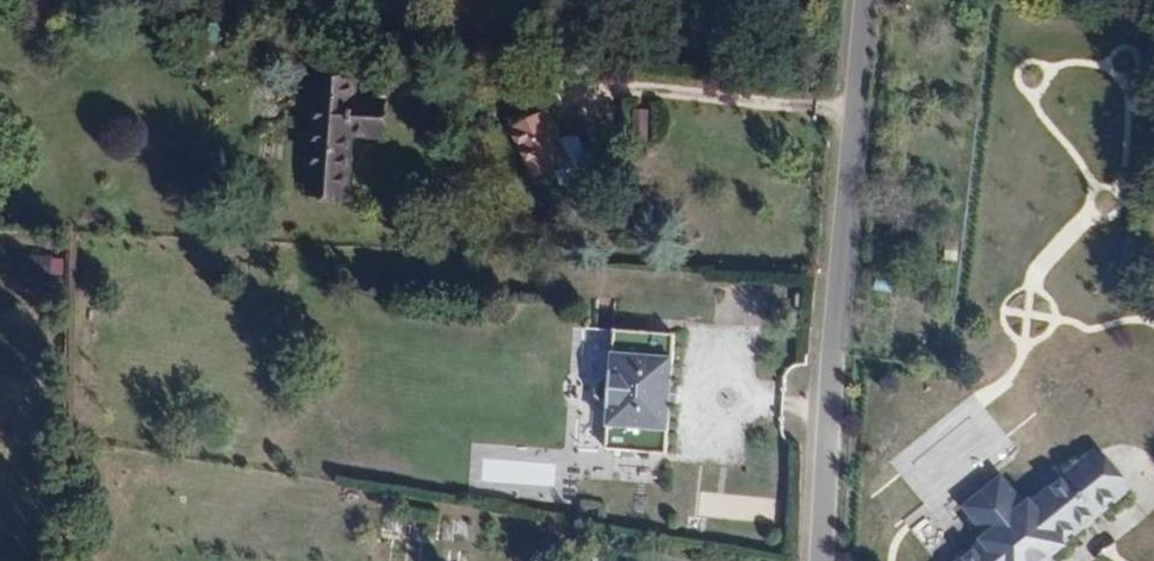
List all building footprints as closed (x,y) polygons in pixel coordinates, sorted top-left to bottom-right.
[(354,82),(318,79),(317,89),(341,91),(340,100),(352,101),(354,82)] [(341,91),(317,89),(308,196),(346,199),(352,137),(373,139),(376,103),(352,101),(340,100),(341,91)] [(385,103),(376,103),(373,139),(382,139),(385,103)] [(632,109),(631,136),(646,137),(648,110),(632,109)] [(531,121),(516,129),(539,178),(554,171),(571,162),(561,141),(548,113),(531,121)] [(528,115),(513,122),(516,129),(531,121),(528,115)] [(571,162),(554,171),(562,187),(595,170),(579,136),(569,136),(561,141),(571,162)] [(666,457),(674,335),(613,331),(610,376),(604,376),(601,377),(598,379),(595,383),(593,388),(593,393),(593,396),(595,399),(598,403),(603,405),(608,407),(605,452),(666,457)] [(1090,525),(1116,504),(1086,466),(1060,487),(1061,489),(1088,523),(1090,525)] [(988,544),(1021,518),(998,489),(995,487),(991,483),(984,481),(980,481),(974,482),(968,485),(964,489),(962,492),(960,499),(960,507),(961,510),(964,515),(988,544)] [(1061,489),(1047,500),(1074,534),(1088,523),(1061,489)] [(1036,560),(1037,560),(1044,560),(1055,552),(1053,551),(1074,534),(1047,500),(1026,517),(1025,515),(1021,518),(988,544),(983,548),(985,550),(970,560),(1035,560),(1036,560)]
